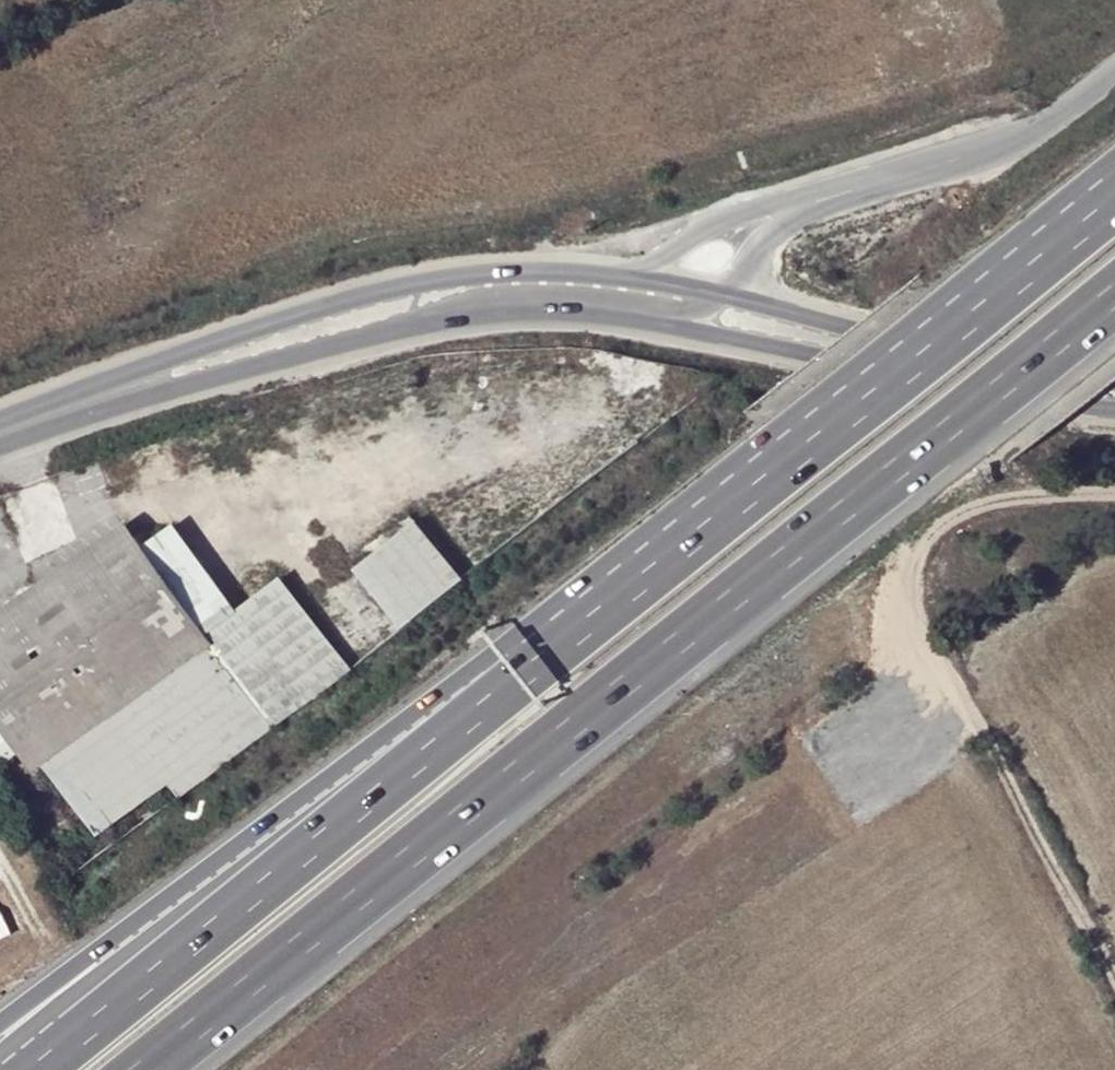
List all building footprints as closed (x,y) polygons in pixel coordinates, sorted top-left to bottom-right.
[(412,517),(350,567),(399,628),(461,578),(412,517)] [(136,534),(124,518),(0,605),(0,631),(136,534)] [(143,545),(198,621),(227,600),(172,525),(143,545)] [(17,752),(199,623),(198,621),(143,545),(136,534),(0,631),(0,764),(17,752)] [(277,575),(204,631),(212,642),(273,726),(350,669),(277,575)] [(199,623),(17,752),(30,770),(41,763),(212,642),(204,631),(199,623)] [(212,642),(41,763),(95,836),(167,784),(177,797),(273,726),(212,642)]
